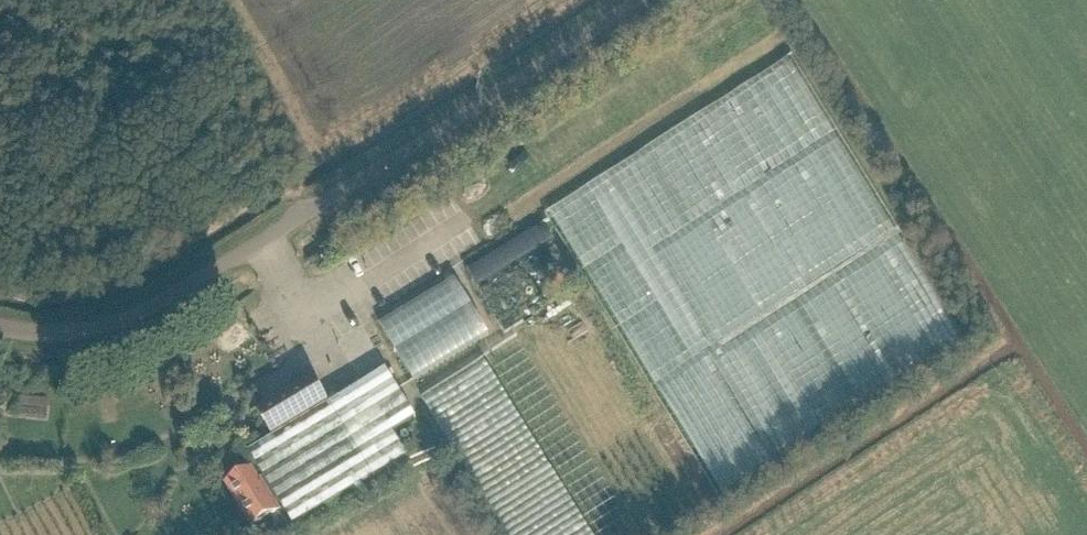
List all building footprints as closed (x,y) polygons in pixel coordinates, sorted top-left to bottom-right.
[(415,419),(385,371),(363,384),(343,396),(329,405),(273,438),(264,445),(249,454),(295,526),(296,527),(399,463),(408,457),(393,433),(415,419)] [(257,411),(273,437),(328,404),(312,378),(294,389),(257,411)] [(252,471),(228,486),(253,527),(279,511),(261,481),(259,482),(252,471)]
